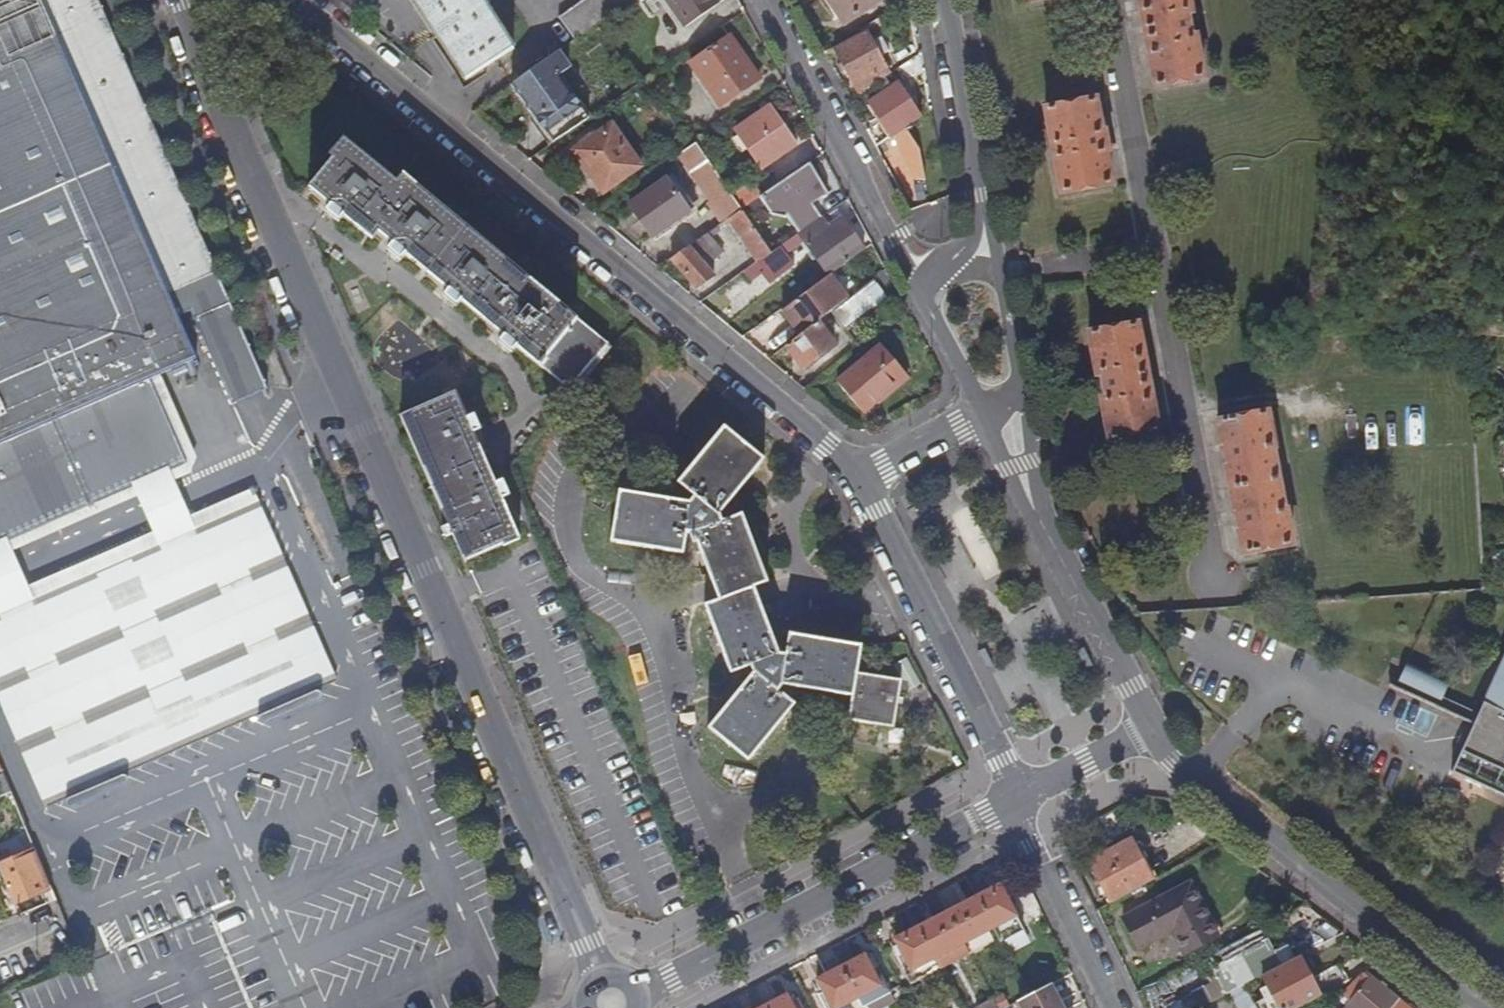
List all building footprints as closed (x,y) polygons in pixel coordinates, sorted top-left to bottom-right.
[(173,469),(181,452),(150,380),(159,375),(198,358),(178,316),(191,311),(195,320),(231,303),(218,272),(99,0),(0,0),(0,545),(173,469)] [(479,0),(412,0),(464,80),(511,50),(479,0)] [(557,19),(572,41),(591,27),(629,0),(583,0),(557,19)] [(713,0),(664,0),(684,28),(716,5),(713,0)] [(879,0),(826,0),(846,28),(882,3),(879,0)] [(1187,0),(1137,0),(1154,90),(1203,80),(1194,38),(1191,39),(1186,14),(1190,13),(1187,0)] [(864,32),(833,48),(857,96),(877,83),(882,79),(887,76),(877,57),(886,52),(879,39),(870,43),(864,32)] [(758,80),(728,36),(689,64),(718,107),(758,80)] [(555,53),(510,85),(551,144),(586,119),(557,77),(567,70),(555,53)] [(925,81),(919,54),(912,59),(917,82),(925,81)] [(882,79),(877,83),(883,92),(889,88),(882,79)] [(918,119),(896,84),(889,88),(883,92),(867,103),(880,124),(878,125),(886,138),(888,137),(889,138),(890,138),(915,181),(922,181),(917,151),(902,130),(918,119)] [(763,102),(760,99),(753,103),(756,107),(763,102)] [(1100,132),(1095,101),(1045,111),(1062,195),(1111,186),(1104,155),(1107,152),(1103,132),(1100,132)] [(792,145),(767,109),(734,131),(760,167),(792,145)] [(639,167),(610,126),(572,152),(601,193),(639,167)] [(548,365),(579,321),(408,181),(402,190),(346,144),(307,191),(329,209),(325,213),(338,223),(341,219),(363,237),(370,228),(391,245),(387,250),(400,260),(404,255),(449,292),(445,297),(456,306),(460,302),(503,337),(500,342),(512,352),(516,347),(544,370),(548,365)] [(694,144),(690,147),(678,156),(724,222),(727,219),(740,210),(728,193),(694,144)] [(785,179),(759,196),(771,214),(784,218),(786,217),(798,233),(819,219),(824,215),(815,202),(828,192),(808,163),(785,179)] [(686,211),(664,179),(627,205),(649,237),(686,211)] [(728,193),(740,210),(754,200),(759,196),(748,180),(728,193)] [(740,210),(727,219),(757,262),(758,261),(770,253),(748,221),(740,210)] [(861,251),(851,237),(840,220),(827,230),(819,219),(798,233),(770,253),(784,271),(792,265),(784,254),(800,243),(803,240),(827,275),(861,251)] [(720,249),(707,233),(670,259),(696,289),(713,277),(701,263),(720,249)] [(784,271),(770,253),(758,261),(757,262),(740,273),(748,282),(761,271),(770,282),(784,271)] [(831,311),(846,299),(829,275),(780,313),(798,336),(816,322),(831,311)] [(862,287),(850,297),(864,314),(876,305),(862,287)] [(846,299),(831,311),(845,329),(864,314),(850,297),(846,299)] [(231,303),(195,320),(232,404),(267,388),(231,303)] [(580,385),(612,348),(579,321),(548,365),(573,386),(576,382),(580,385)] [(834,345),(816,322),(798,336),(784,347),(796,362),(803,357),(809,365),(834,345)] [(1157,435),(1136,326),(1088,335),(1095,377),(1100,377),(1104,398),(1100,400),(1108,443),(1157,435)] [(906,377),(881,346),(836,383),(862,413),(906,377)] [(47,810),(338,681),(258,502),(194,529),(181,502),(172,480),(182,476),(193,453),(159,375),(150,380),(181,452),(173,469),(0,545),(0,706),(47,810)] [(400,418),(411,443),(428,435),(463,416),(453,395),(400,418)] [(1273,449),(1267,415),(1216,424),(1219,446),(1222,446),(1226,470),(1224,470),(1232,511),(1234,510),(1239,535),(1236,536),(1240,558),(1291,548),(1285,513),(1282,513),(1271,451),(1273,449)] [(428,435),(411,443),(446,526),(442,528),(446,538),(451,536),(462,562),(500,545),(502,548),(518,541),(501,500),(505,498),(499,483),(494,486),(471,434),(476,433),(470,418),(465,420),(463,416),(428,435)] [(793,705),(789,701),(799,689),(851,697),(847,721),(891,728),(899,682),(854,674),(859,647),(787,635),(786,640),(769,637),(751,589),(765,584),(739,516),(719,524),(717,517),(763,461),(724,429),(678,485),(682,489),(671,501),(619,493),(611,543),(682,555),(683,550),(698,553),(717,602),(705,607),(730,675),(750,667),(752,674),(707,728),(747,761),(793,705)] [(1476,717),(1437,699),(1446,680),(1406,662),(1395,686),(1389,683),(1388,685),(1472,725),(1451,772),(1503,797),(1503,656),(1476,717)] [(20,834),(26,832),(24,826),(18,828),(20,834)] [(1153,880),(1130,837),(1089,860),(1111,903),(1153,880)] [(27,852),(0,863),(0,873),(13,905),(44,892),(27,852)] [(998,881),(977,893),(993,924),(999,935),(1000,935),(1021,925),(998,881)] [(1187,885),(1123,919),(1139,949),(1169,933),(1180,955),(1214,937),(1187,885)] [(977,893),(948,908),(964,939),(970,950),(999,935),(993,924),(977,893)] [(948,908),(919,924),(935,954),(941,965),(970,950),(964,939),(948,908)] [(935,954),(919,924),(894,937),(898,944),(893,947),(905,970),(935,954)] [(1261,975),(1280,965),(1267,939),(1212,968),(1226,993),(1243,984),(1261,975)] [(841,965),(857,995),(862,1006),(865,1004),(867,1007),(880,1007),(893,1001),(888,992),(890,991),(873,958),(867,961),(863,953),(841,965)] [(1348,981),(1339,964),(1310,979),(1298,956),(1280,965),(1261,975),(1278,1007),(1297,1007),(1348,981)] [(841,965),(816,977),(832,1007),(833,1007),(857,995),(841,965)] [(1398,1001),(1364,973),(1361,974),(1341,994),(1349,1001),(1346,1005),(1349,1007),(1391,1007),(1398,1001)] [(1060,1006),(1048,983),(1017,999),(1013,1001),(1016,1007),(1020,1005),(1022,1007),(1056,1007),(1060,1006)] [(1237,1003),(1239,1007),(1255,1007),(1243,984),(1226,993),(1198,1007),(1227,1007),(1237,1003)] [(994,997),(1000,1007),(1001,1007),(1009,1003),(1003,992),(994,997)] [(763,1007),(800,1007),(794,998),(789,1001),(785,993),(762,1005),(763,1007)] [(976,1005),(978,1007),(1000,1007),(994,997),(994,995),(976,1005)]
